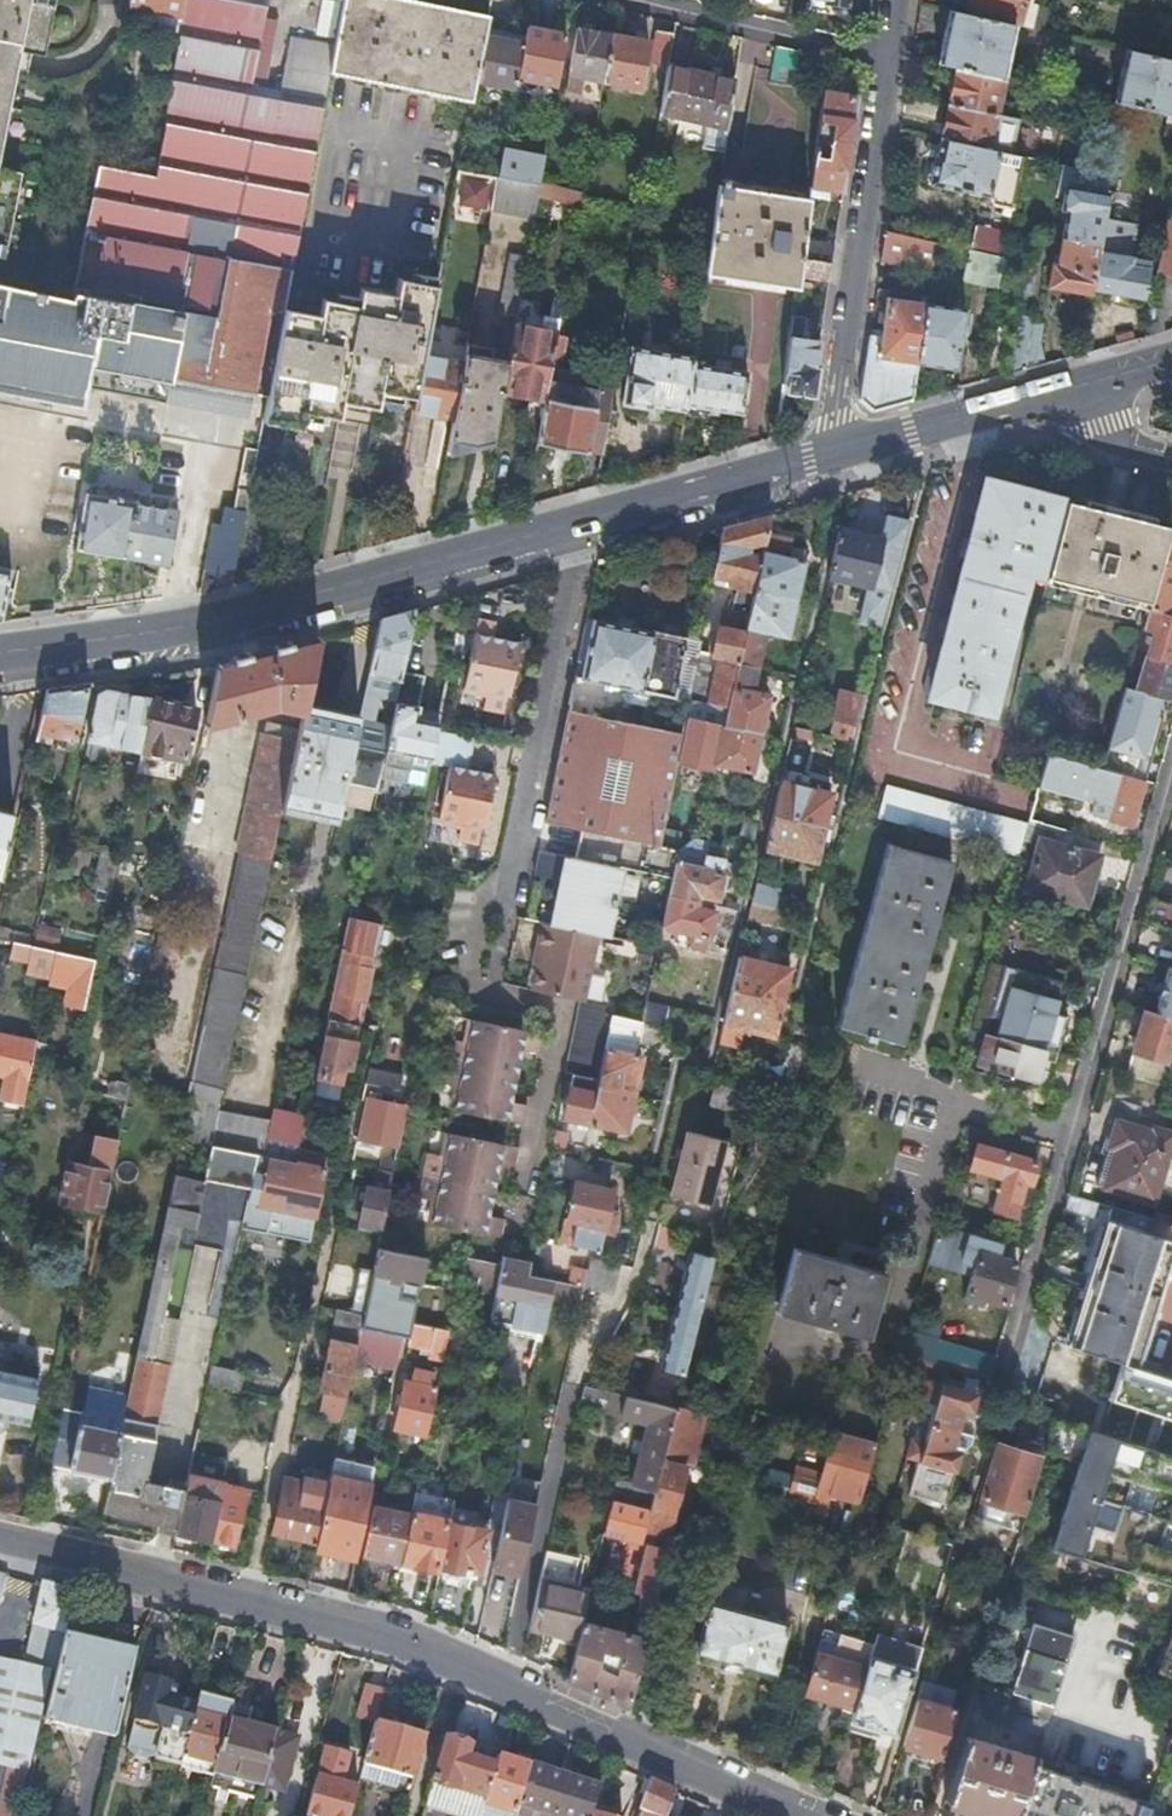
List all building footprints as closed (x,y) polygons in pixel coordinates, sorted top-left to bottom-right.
[(81,405),(85,378),(88,379),(155,390),(167,392),(171,393),(199,397),(200,389),(209,390),(210,382),(256,390),(268,392),(284,303),(329,70),(334,42),(289,34),(281,74),(269,72),(274,40),(260,37),(266,0),(184,0),(182,13),(179,32),(175,55),(170,84),(165,112),(167,112),(156,171),(97,163),(72,297),(0,283),(0,390),(81,405)] [(14,74),(18,50),(31,52),(42,54),(43,51),(52,0),(0,0),(0,142),(14,74)] [(129,3),(157,8),(182,13),(184,0),(129,0),(129,3)] [(334,42),(329,70),(470,99),(475,78),(483,34),(485,25),(487,14),(419,0),(342,0),(334,42)] [(1031,0),(969,0),(967,12),(1011,21),(1042,28),(1046,5),(1036,3),(1036,2),(1030,1),(1031,0)] [(1000,75),(1011,21),(967,12),(945,7),(935,61),(955,66),(1000,75)] [(182,13),(157,8),(156,15),(151,14),(149,27),(169,30),(179,32),(182,13)] [(525,24),(524,33),(522,41),(514,85),(513,91),(548,97),(560,31),(525,24)] [(524,33),(485,25),(483,34),(475,78),(514,85),(522,41),(524,33)] [(604,79),(612,32),(577,25),(568,72),(565,90),(580,93),(583,75),(604,79)] [(667,63),(672,32),(654,29),(649,62),(666,65),(667,63)] [(175,55),(179,32),(169,30),(165,53),(175,55)] [(648,39),(612,32),(604,79),(640,86),(648,39)] [(796,49),(773,44),(768,79),(792,83),(796,49)] [(1124,46),(1112,100),(1118,101),(1171,113),(1171,57),(1124,46)] [(18,50),(14,74),(26,76),(28,63),(31,52),(18,50)] [(170,84),(175,55),(165,53),(160,82),(170,84)] [(733,77),(667,63),(666,65),(659,110),(705,120),(701,144),(723,148),(733,77)] [(994,111),(1001,76),(1000,75),(955,66),(947,101),(994,111)] [(816,137),(849,142),(857,92),(823,87),(816,137)] [(987,145),(994,111),(947,101),(940,135),(987,145)] [(1012,207),(1022,153),(987,145),(940,135),(936,153),(934,152),(928,180),(960,187),(961,186),(987,192),(994,203),(1012,207)] [(810,186),(842,191),(849,142),(816,137),(810,186)] [(3,256),(19,171),(0,167),(0,256),(3,256)] [(497,175),(457,167),(454,183),(495,191),(497,175)] [(538,183),(497,175),(495,191),(491,208),(533,216),(537,194),(536,194),(538,183)] [(798,274),(801,256),(803,237),(809,196),(724,182),(725,176),(719,175),(708,247),(705,270),(797,285),(798,274)] [(585,189),(538,180),(538,183),(536,194),(537,194),(583,203),(584,194),(585,189)] [(1105,191),(1103,191),(1063,184),(1059,208),(1065,209),(1061,236),(1097,242),(1105,191)] [(1166,217),(1157,269),(1171,271),(1171,218),(1166,217)] [(1004,255),(1008,230),(977,223),(971,248),(986,251),(1004,255)] [(531,229),(526,254),(523,269),(550,275),(558,235),(531,229)] [(935,240),(884,229),(880,256),(931,267),(935,240)] [(1046,285),(1088,293),(1089,287),(1095,249),(1097,242),(1061,236),(1057,263),(1050,262),(1046,285)] [(803,237),(801,256),(831,260),(834,242),(803,237)] [(1095,249),(1089,287),(1142,296),(1147,268),(1129,264),(1131,255),(1095,249)] [(499,313),(515,316),(519,296),(523,269),(526,254),(511,250),(499,313)] [(981,282),(998,285),(1004,255),(986,251),(981,282)] [(831,260),(801,256),(798,274),(829,279),(831,260)] [(286,303),(284,303),(268,392),(263,417),(300,423),(303,407),(338,415),(341,399),(376,405),(378,389),(415,395),(426,335),(435,283),(399,276),(400,275),(397,274),(393,292),(361,286),(362,284),(360,284),(356,302),(324,296),(324,295),(322,295),(319,311),(285,305),(286,303)] [(515,316),(507,360),(502,388),(545,397),(549,379),(551,368),(557,336),(562,316),(544,313),(541,326),(534,325),(539,300),(519,296),(515,316)] [(873,409),(912,399),(917,362),(926,302),(887,296),(881,330),(880,336),(868,334),(859,397),(873,409)] [(965,308),(926,302),(917,362),(956,367),(965,308)] [(805,315),(793,313),(784,382),(789,383),(789,388),(812,391),(819,340),(801,338),(805,315)] [(1004,373),(1022,369),(1023,362),(1043,359),(1038,343),(1042,324),(1030,321),(1031,316),(1014,313),(1010,339),(1004,373)] [(467,343),(426,335),(415,395),(412,410),(453,418),(467,343)] [(493,348),(467,343),(453,418),(447,450),(492,438),(502,388),(507,360),(492,357),(493,348)] [(651,403),(684,408),(691,361),(692,354),(631,344),(622,401),(650,406),(651,403)] [(691,361),(684,408),(688,413),(702,415),(708,413),(709,407),(742,411),(748,369),(691,361)] [(551,368),(549,379),(599,390),(601,378),(551,368)] [(549,379),(545,397),(536,442),(553,445),(570,448),(587,451),(588,448),(603,451),(612,393),(599,390),(549,379)] [(252,413),(256,390),(210,382),(209,390),(200,389),(199,397),(171,393),(170,399),(252,413)] [(232,583),(258,444),(246,442),(234,506),(225,504),(222,522),(213,520),(199,591),(216,589),(217,587),(232,583)] [(570,448),(553,445),(551,454),(568,457),(570,448)] [(1045,573),(1064,499),(983,478),(942,640),(928,694),(970,704),(983,658),(1000,663),(1023,573),(1025,567),(1045,573)] [(179,508),(135,500),(87,491),(78,546),(126,555),(169,562),(179,508)] [(1084,504),(1064,499),(1045,573),(1064,579),(1148,600),(1167,534),(1169,525),(1084,504)] [(768,527),(772,512),(723,525),(712,577),(727,581),(726,586),(745,590),(739,613),(719,609),(708,663),(695,660),(687,697),(702,700),(726,705),(736,662),(753,589),(768,527)] [(880,536),(839,526),(827,574),(868,584),(880,536)] [(787,531),(768,527),(753,589),(792,598),(804,548),(785,544),(787,531)] [(1167,534),(1148,600),(1146,606),(1171,614),(1171,536),(1167,534)] [(1,620),(12,569),(0,567),(0,620),(1,620)] [(1045,573),(1025,567),(1023,573),(1043,579),(1045,573)] [(792,598),(753,589),(736,662),(757,667),(761,649),(765,649),(769,632),(784,635),(792,598)] [(1146,606),(1140,626),(1151,630),(1134,687),(1166,696),(1171,676),(1171,614),(1146,606)] [(414,609),(379,619),(368,671),(363,693),(359,712),(358,718),(345,773),(377,780),(384,746),(390,719),(401,668),(414,609)] [(695,660),(699,639),(680,634),(658,630),(653,629),(652,630),(585,616),(573,674),(642,689),(673,695),(673,694),(687,697),(695,660)] [(479,708),(503,713),(517,640),(490,635),(493,620),(474,617),(460,686),(482,691),(479,708)] [(658,630),(680,634),(681,628),(678,625),(664,622),(660,623),(658,630)] [(300,709),(301,706),(316,635),(216,661),(204,720),(237,713),(238,715),(246,713),(246,711),(275,704),(300,709)] [(928,694),(942,640),(934,638),(922,689),(923,692),(928,694)] [(761,668),(765,649),(761,649),(757,667),(761,668)] [(987,708),(1000,663),(983,658),(970,704),(987,708)] [(757,667),(736,662),(726,705),(722,723),(758,732),(766,694),(756,692),(761,668),(757,667)] [(424,673),(401,668),(390,719),(384,746),(377,780),(394,783),(392,792),(420,797),(427,762),(428,755),(429,755),(434,731),(435,721),(436,721),(436,720),(425,718),(427,710),(416,708),(424,673)] [(573,674),(566,708),(680,732),(687,697),(673,694),(673,695),(642,689),(573,674)] [(75,739),(87,682),(46,687),(36,731),(75,739)] [(832,717),(854,723),(862,693),(840,687),(832,717)] [(138,749),(149,697),(103,688),(96,692),(87,738),(138,749)] [(1151,751),(1164,705),(1130,696),(1113,757),(1140,765),(1145,750),(1151,751)] [(194,707),(149,697),(138,749),(184,758),(194,707)] [(722,723),(726,705),(702,700),(696,725),(702,727),(719,730),(717,740),(700,736),(695,757),(749,770),(758,732),(722,723)] [(345,773),(358,718),(301,706),(300,709),(294,738),(281,804),(336,815),(345,773)] [(680,732),(566,708),(542,819),(579,827),(639,839),(656,843),(680,732)] [(436,720),(438,713),(427,710),(425,718),(436,720)] [(850,740),(854,723),(832,717),(828,734),(850,740)] [(719,730),(702,727),(700,736),(717,740),(719,730)] [(34,740),(73,748),(75,739),(36,731),(34,740)] [(218,1110),(281,804),(294,738),(261,731),(236,851),(239,852),(188,1095),(191,1096),(183,1137),(210,1143),(211,1143),(218,1110)] [(428,755),(427,762),(443,766),(432,817),(456,823),(452,841),(477,846),(490,775),(465,769),(471,739),(434,731),(429,755),(428,755)] [(1046,750),(1038,780),(1094,796),(1090,812),(1130,824),(1143,778),(1099,766),(1092,764),(1046,750)] [(1094,757),(1092,764),(1099,766),(1101,759),(1094,757)] [(768,822),(763,846),(813,858),(829,792),(779,779),(768,822)] [(886,785),(877,818),(1018,856),(1027,823),(886,785)] [(12,808),(0,806),(0,864),(12,808)] [(1072,830),(1042,822),(1037,837),(1068,845),(1072,830)] [(572,856),(616,866),(669,877),(673,860),(674,860),(676,848),(656,843),(639,839),(579,827),(572,856)] [(1101,838),(1072,830),(1068,845),(1097,853),(1101,838)] [(1068,845),(1037,837),(1024,886),(1083,903),(1097,853),(1068,845)] [(900,1040),(949,861),(887,844),(837,1023),(864,1030),(862,1036),(871,1038),(872,1033),(900,1040)] [(557,901),(553,923),(594,932),(601,934),(608,904),(611,905),(612,897),(609,896),(616,866),(572,856),(567,855),(563,877),(557,876),(552,900),(557,901)] [(669,877),(665,892),(702,901),(704,894),(714,897),(716,891),(720,871),(718,871),(721,858),(703,855),(700,866),(674,860),(673,860),(669,877)] [(750,900),(774,906),(786,909),(788,897),(777,894),(778,888),(754,882),(753,888),(750,900)] [(702,902),(713,904),(737,910),(740,897),(716,891),(714,897),(704,894),(702,901),(702,902)] [(658,924),(659,924),(685,930),(683,942),(700,946),(703,933),(706,934),(712,909),(701,906),(702,902),(702,901),(665,892),(658,924)] [(1148,893),(1141,919),(1147,920),(1171,927),(1171,900),(1148,893)] [(750,900),(747,911),(786,920),(789,910),(786,909),(774,906),(750,900)] [(348,915),(395,925),(397,913),(350,903),(348,915)] [(533,962),(528,987),(576,998),(580,999),(594,932),(553,923),(537,920),(531,948),(536,949),(533,962)] [(326,1014),(353,1020),(358,996),(363,997),(370,966),(367,965),(370,954),(341,947),(326,1014)] [(742,1026),(772,1032),(787,966),(737,954),(722,1017),(721,1021),(717,1038),(738,1043),(742,1026)] [(1167,962),(1154,1008),(1171,1013),(1171,963),(1167,962)] [(1057,988),(985,968),(979,989),(995,993),(1005,996),(1052,1009),(1057,988)] [(995,993),(979,989),(968,1026),(984,1031),(995,993)] [(1005,996),(995,993),(984,1031),(994,1033),(1005,996)] [(665,1002),(642,996),(637,1019),(660,1025),(665,1002)] [(1048,1023),(1052,1009),(1005,996),(994,1033),(1042,1046),(1054,1050),(1060,1027),(1048,1023)] [(587,1075),(594,1076),(600,1045),(603,1032),(607,1012),(598,1011),(600,1003),(580,999),(576,998),(561,1069),(564,1070),(569,1071),(587,1075)] [(1143,1005),(1124,1072),(1161,1083),(1168,1061),(1162,1059),(1168,1037),(1171,1038),(1171,1013),(1154,1008),(1143,1005)] [(1064,1012),(1052,1009),(1048,1023),(1060,1027),(1064,1012)] [(534,1044),(538,1026),(469,1011),(464,1035),(445,1031),(437,1073),(454,1077),(449,1100),(518,1115),(522,1097),(507,1094),(519,1041),(534,1044)] [(600,1045),(594,1076),(592,1083),(594,1083),(630,1090),(638,1053),(632,1052),(637,1019),(630,1018),(607,1012),(603,1032),(600,1045)] [(326,1034),(353,1040),(357,1024),(329,1018),(326,1034)] [(984,1031),(968,1026),(964,1041),(979,1046),(975,1061),(983,1063),(1033,1077),(1042,1046),(994,1033),(984,1031)] [(26,1079),(35,1040),(0,1031),(0,1072),(26,1079)] [(348,1065),(353,1040),(326,1034),(316,1075),(337,1079),(341,1063),(348,1065)] [(1043,1088),(1054,1050),(1042,1046),(1033,1077),(1031,1084),(1043,1088)] [(981,1071),(1031,1084),(1033,1077),(983,1063),(981,1071)] [(400,1072),(368,1065),(365,1078),(397,1085),(400,1072)] [(751,1091),(755,1072),(743,1069),(738,1088),(751,1091)] [(592,1083),(594,1076),(587,1075),(569,1071),(566,1086),(560,1115),(587,1120),(622,1127),(630,1090),(594,1083),(592,1083)] [(126,1095),(128,1083),(110,1079),(107,1092),(126,1095)] [(746,1111),(751,1091),(738,1088),(713,1081),(708,1102),(746,1111)] [(377,1141),(397,1145),(405,1105),(386,1101),(388,1094),(369,1090),(368,1097),(365,1096),(355,1143),(375,1148),(377,1141)] [(297,1147),(302,1125),(304,1116),(271,1109),(269,1119),(262,1153),(268,1154),(294,1159),(297,1147)] [(1097,1184),(1153,1202),(1171,1138),(1171,1132),(1153,1126),(1154,1123),(1112,1109),(1109,1120),(1115,1122),(1097,1184)] [(211,1143),(256,1152),(262,1153),(269,1119),(218,1110),(211,1143)] [(440,1146),(422,1142),(412,1186),(430,1191),(425,1213),(493,1228),(497,1210),(483,1207),(495,1153),(510,1156),(514,1139),(445,1124),(440,1146)] [(565,1129),(552,1126),(548,1145),(549,1146),(561,1148),(565,1129)] [(69,1153),(86,1156),(90,1133),(72,1130),(69,1153)] [(709,1204),(723,1140),(683,1130),(669,1195),(709,1204)] [(59,1201),(102,1210),(110,1170),(117,1136),(92,1132),(85,1165),(67,1161),(59,1201)] [(1027,1182),(1038,1142),(1009,1134),(1005,1150),(974,1141),(967,1166),(998,1174),(989,1207),(1012,1213),(1019,1190),(1021,1180),(1027,1182)] [(110,1477),(101,1520),(153,1532),(154,1526),(173,1530),(183,1489),(183,1486),(143,1478),(195,1240),(235,1249),(256,1152),(211,1143),(210,1143),(202,1176),(175,1171),(130,1383),(130,1384),(128,1393),(120,1430),(110,1477)] [(320,1152),(297,1147),(294,1159),(268,1154),(258,1203),(312,1213),(323,1164),(318,1163),(320,1152)] [(356,1222),(380,1227),(392,1170),(376,1166),(376,1170),(372,1187),(357,1184),(352,1204),(360,1206),(356,1222)] [(563,1214),(558,1237),(596,1245),(599,1230),(610,1232),(615,1211),(604,1209),(609,1186),(573,1178),(565,1214),(563,1214)] [(1028,1182),(1027,1182),(1021,1180),(1019,1190),(1026,1192),(1028,1182)] [(1103,1216),(1107,1202),(1065,1190),(1061,1204),(1103,1216)] [(1121,1356),(1141,1362),(1156,1310),(1152,1309),(1171,1238),(1141,1229),(1145,1213),(1107,1202),(1103,1216),(1068,1341),(1068,1342),(1121,1356)] [(991,1254),(996,1238),(981,1234),(980,1234),(937,1222),(931,1241),(975,1253),(963,1298),(979,1302),(980,1296),(1002,1301),(1014,1260),(991,1254)] [(681,1227),(661,1223),(656,1240),(677,1245),(681,1227)] [(370,1272),(376,1243),(336,1236),(331,1265),(370,1272)] [(376,1246),(371,1271),(389,1274),(388,1278),(394,1279),(391,1292),(410,1296),(413,1282),(419,1284),(420,1280),(425,1256),(376,1246)] [(773,1308),(865,1333),(881,1270),(790,1246),(773,1308)] [(682,1372),(710,1255),(689,1250),(676,1302),(666,1300),(663,1312),(673,1314),(660,1367),(682,1372)] [(498,1261),(486,1323),(540,1334),(540,1330),(548,1294),(552,1277),(523,1271),(526,1259),(500,1254),(498,1261)] [(611,1292),(617,1260),(588,1254),(586,1267),(582,1284),(582,1285),(611,1292)] [(574,1264),(570,1281),(576,1282),(580,1265),(574,1264)] [(582,1284),(586,1267),(580,1265),(576,1282),(582,1284)] [(447,1269),(443,1285),(455,1287),(458,1272),(447,1269)] [(552,1277),(548,1294),(578,1301),(582,1285),(582,1284),(576,1282),(570,1281),(552,1277)] [(337,1307),(331,1335),(348,1339),(351,1322),(340,1319),(342,1308),(337,1307)] [(321,1390),(345,1395),(360,1324),(362,1313),(342,1308),(340,1319),(351,1322),(348,1339),(331,1335),(319,1390),(321,1390)] [(360,1324),(380,1328),(382,1316),(363,1312),(362,1313),(360,1324)] [(943,1364),(987,1378),(991,1366),(994,1354),(936,1336),(940,1322),(910,1314),(900,1351),(901,1351),(917,1356),(943,1364)] [(441,1357),(447,1327),(412,1319),(407,1342),(428,1347),(426,1354),(441,1357)] [(1083,1346),(1120,1358),(1121,1356),(1068,1342),(1067,1346),(1072,1347),(1071,1352),(1080,1355),(1083,1346)] [(1080,1356),(1117,1368),(1120,1358),(1083,1346),(1080,1355),(1080,1356)] [(901,1351),(898,1362),(914,1367),(917,1356),(901,1351)] [(940,1375),(943,1364),(917,1356),(914,1367),(940,1375)] [(1171,1415),(1171,1370),(1141,1362),(1121,1356),(1120,1358),(1117,1368),(1109,1394),(1171,1415)] [(12,1361),(9,1373),(36,1379),(39,1367),(12,1361)] [(206,1380),(237,1388),(240,1372),(210,1365),(206,1380)] [(0,1371),(0,1417),(27,1422),(36,1379),(9,1373),(0,1371)] [(622,1374),(617,1390),(635,1395),(639,1378),(622,1374)] [(394,1426),(425,1433),(435,1386),(427,1385),(429,1379),(413,1376),(412,1382),(405,1380),(394,1426)] [(960,1407),(969,1409),(974,1391),(926,1377),(921,1396),(933,1400),(923,1438),(910,1434),(904,1453),(918,1457),(908,1491),(942,1501),(952,1468),(958,1449),(948,1446),(950,1440),(963,1444),(968,1437),(972,1422),(971,1417),(958,1413),(960,1407)] [(50,1464),(110,1477),(120,1430),(128,1393),(88,1384),(82,1410),(62,1405),(50,1464)] [(316,1416),(340,1421),(345,1395),(321,1390),(316,1416)] [(280,1397),(265,1394),(258,1423),(274,1427),(280,1397)] [(673,1407),(658,1403),(624,1394),(619,1414),(636,1418),(647,1413),(631,1481),(617,1477),(611,1498),(612,1499),(649,1508),(673,1407)] [(702,1415),(673,1407),(649,1508),(648,1510),(671,1516),(685,1463),(691,1464),(702,1415)] [(971,1417),(969,1409),(960,1407),(958,1413),(971,1417)] [(1091,1426),(1080,1459),(1156,1483),(1128,1568),(1171,1582),(1171,1453),(1091,1426)] [(875,1440),(835,1429),(835,1430),(823,1467),(797,1460),(788,1492),(825,1503),(829,1489),(859,1498),(875,1440)] [(996,1441),(974,1516),(1015,1529),(1042,1438),(1013,1429),(1009,1445),(996,1441)] [(948,1446),(958,1449),(963,1444),(950,1440),(948,1446)] [(191,1449),(187,1467),(194,1468),(193,1474),(200,1476),(223,1481),(228,1457),(191,1449)] [(1053,1544),(1128,1568),(1156,1483),(1080,1459),(1053,1544)] [(173,1530),(210,1538),(223,1481),(200,1476),(193,1474),(194,1468),(187,1467),(183,1486),(183,1489),(173,1530)] [(271,1530),(315,1539),(326,1489),(328,1480),(329,1476),(329,1474),(306,1470),(305,1475),(304,1475),(303,1479),(283,1475),(271,1530)] [(326,1489),(315,1539),(314,1545),(354,1554),(369,1484),(329,1476),(328,1480),(326,1489)] [(234,1543),(246,1486),(231,1483),(223,1481),(210,1538),(234,1543)] [(508,1483),(505,1496),(534,1502),(537,1489),(508,1483)] [(505,1500),(491,1566),(519,1572),(534,1505),(534,1502),(505,1496),(505,1500)] [(641,1540),(644,1525),(648,1510),(649,1508),(612,1499),(604,1531),(641,1540)] [(373,1503),(363,1552),(400,1559),(409,1511),(373,1503)] [(409,1511),(400,1559),(413,1562),(413,1564),(434,1568),(444,1516),(410,1509),(409,1511)] [(451,1513),(449,1521),(484,1528),(486,1520),(451,1513)] [(475,1576),(484,1528),(449,1521),(439,1569),(441,1573),(443,1575),(454,1577),(456,1575),(457,1572),(475,1576)] [(646,1541),(666,1547),(670,1532),(644,1525),(641,1540),(646,1541)] [(632,1626),(634,1633),(582,1620),(577,1638),(567,1677),(628,1704),(669,1547),(666,1547),(646,1541),(635,1588),(641,1590),(636,1607),(639,1610),(638,1615),(635,1614),(632,1626)] [(527,1627),(577,1638),(582,1620),(585,1608),(590,1588),(538,1576),(527,1627)] [(73,1590),(41,1582),(31,1623),(32,1623),(23,1660),(55,1668),(62,1637),(63,1630),(73,1590)] [(590,1588),(585,1608),(595,1611),(598,1597),(604,1598),(606,1590),(590,1586),(590,1588)] [(779,1590),(774,1605),(799,1613),(804,1598),(779,1590)] [(744,1661),(772,1668),(785,1619),(705,1599),(693,1649),(723,1656),(723,1658),(743,1663),(744,1661)] [(1050,1702),(1071,1634),(1040,1624),(1029,1621),(1022,1644),(1009,1689),(1050,1702)] [(1171,1627),(1169,1626),(1162,1645),(1166,1646),(1158,1669),(1171,1674),(1171,1626),(1171,1627)] [(852,1705),(845,1727),(892,1743),(917,1657),(921,1643),(874,1629),(870,1641),(864,1664),(852,1705)] [(84,1642),(131,1653),(133,1647),(63,1630),(62,1637),(78,1641),(84,1642)] [(815,1650),(803,1691),(852,1705),(864,1664),(870,1641),(837,1632),(835,1640),(831,1654),(815,1650)] [(819,1636),(815,1650),(831,1654),(835,1640),(819,1636)] [(55,1668),(41,1727),(53,1730),(55,1721),(112,1735),(131,1653),(84,1642),(78,1641),(62,1637),(55,1668)] [(49,1670),(0,1658),(0,1765),(4,1766),(0,1785),(0,1815),(16,1815),(49,1670)] [(179,1764),(181,1755),(194,1703),(172,1697),(174,1690),(166,1687),(167,1682),(143,1675),(132,1717),(134,1717),(132,1723),(162,1730),(155,1758),(179,1764)] [(212,1773),(227,1716),(231,1700),(220,1697),(223,1682),(201,1676),(194,1703),(181,1755),(201,1761),(198,1770),(212,1773)] [(374,1717),(383,1688),(366,1683),(358,1713),(374,1717)] [(953,1707),(916,1696),(902,1743),(939,1754),(953,1707)] [(984,1701),(976,1698),(972,1710),(972,1712),(980,1715),(984,1701)] [(209,1785),(257,1798),(261,1783),(275,1730),(227,1716),(212,1773),(209,1785)] [(413,1774),(424,1734),(374,1720),(362,1761),(413,1774)] [(297,1736),(275,1730),(261,1783),(282,1789),(297,1736)] [(1031,1761),(1033,1753),(965,1733),(964,1733),(944,1798),(1006,1815),(1014,1815),(1031,1761)] [(491,1764),(462,1756),(465,1743),(441,1736),(421,1806),(457,1815),(476,1815),(480,1802),(491,1764)] [(516,1803),(528,1762),(494,1752),(491,1764),(480,1802),(513,1812),(516,1803)] [(1158,1775),(1165,1755),(1154,1752),(1147,1772),(1158,1775)] [(178,1765),(198,1770),(201,1761),(181,1755),(179,1764),(178,1765)] [(1061,1771),(1031,1761),(1014,1815),(1047,1815),(1061,1771)] [(545,1811),(558,1771),(528,1762),(516,1803),(545,1811)] [(597,1783),(558,1771),(545,1811),(562,1815),(586,1815),(588,1811),(597,1783)] [(1150,1801),(1061,1771),(1047,1815),(1144,1815),(1150,1801)] [(309,1815),(347,1815),(347,1813),(355,1785),(315,1774),(305,1815),(309,1815)] [(648,1778),(635,1815),(663,1815),(666,1807),(673,1789),(648,1778)]
